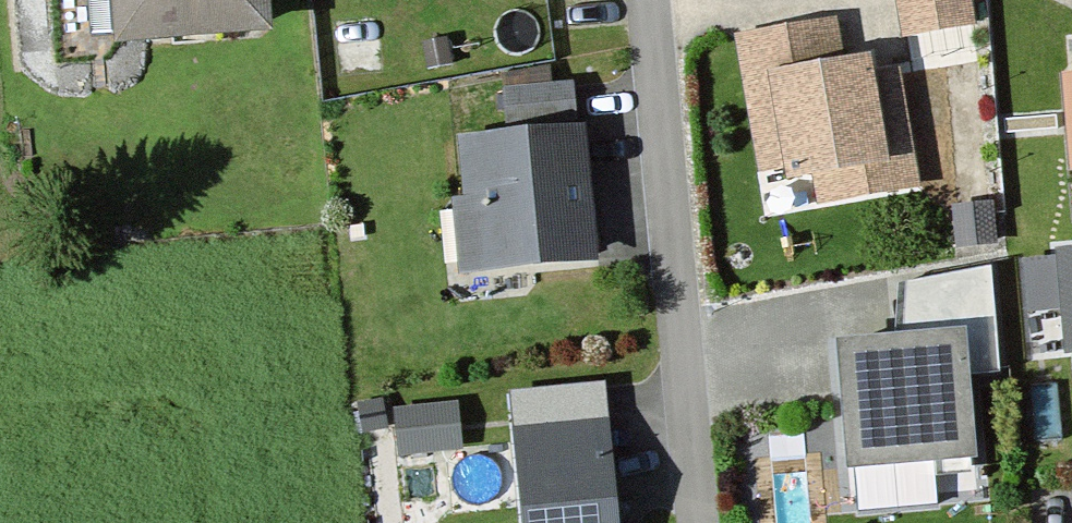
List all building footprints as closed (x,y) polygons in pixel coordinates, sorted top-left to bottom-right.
[(96,47),(262,37),(260,0),(93,0),(96,47)] [(900,35),(975,23),(971,0),(894,0),(900,35)] [(824,24),(738,32),(743,88),(787,84),(795,176),(826,173),(828,199),(916,191),(904,58),(828,65),(824,24)] [(1062,63),(1071,147),(1071,62),(1062,63)] [(579,109),(581,78),(509,75),(508,106),(579,109)] [(582,131),(448,138),(455,272),(589,265),(582,131)] [(904,334),(817,340),(825,477),(971,468),(965,373),(994,371),(988,270),(900,275),(904,334)] [(458,401),(390,408),(395,457),(462,450),(458,401)] [(509,426),(513,522),(616,522),(611,421),(509,426)]
